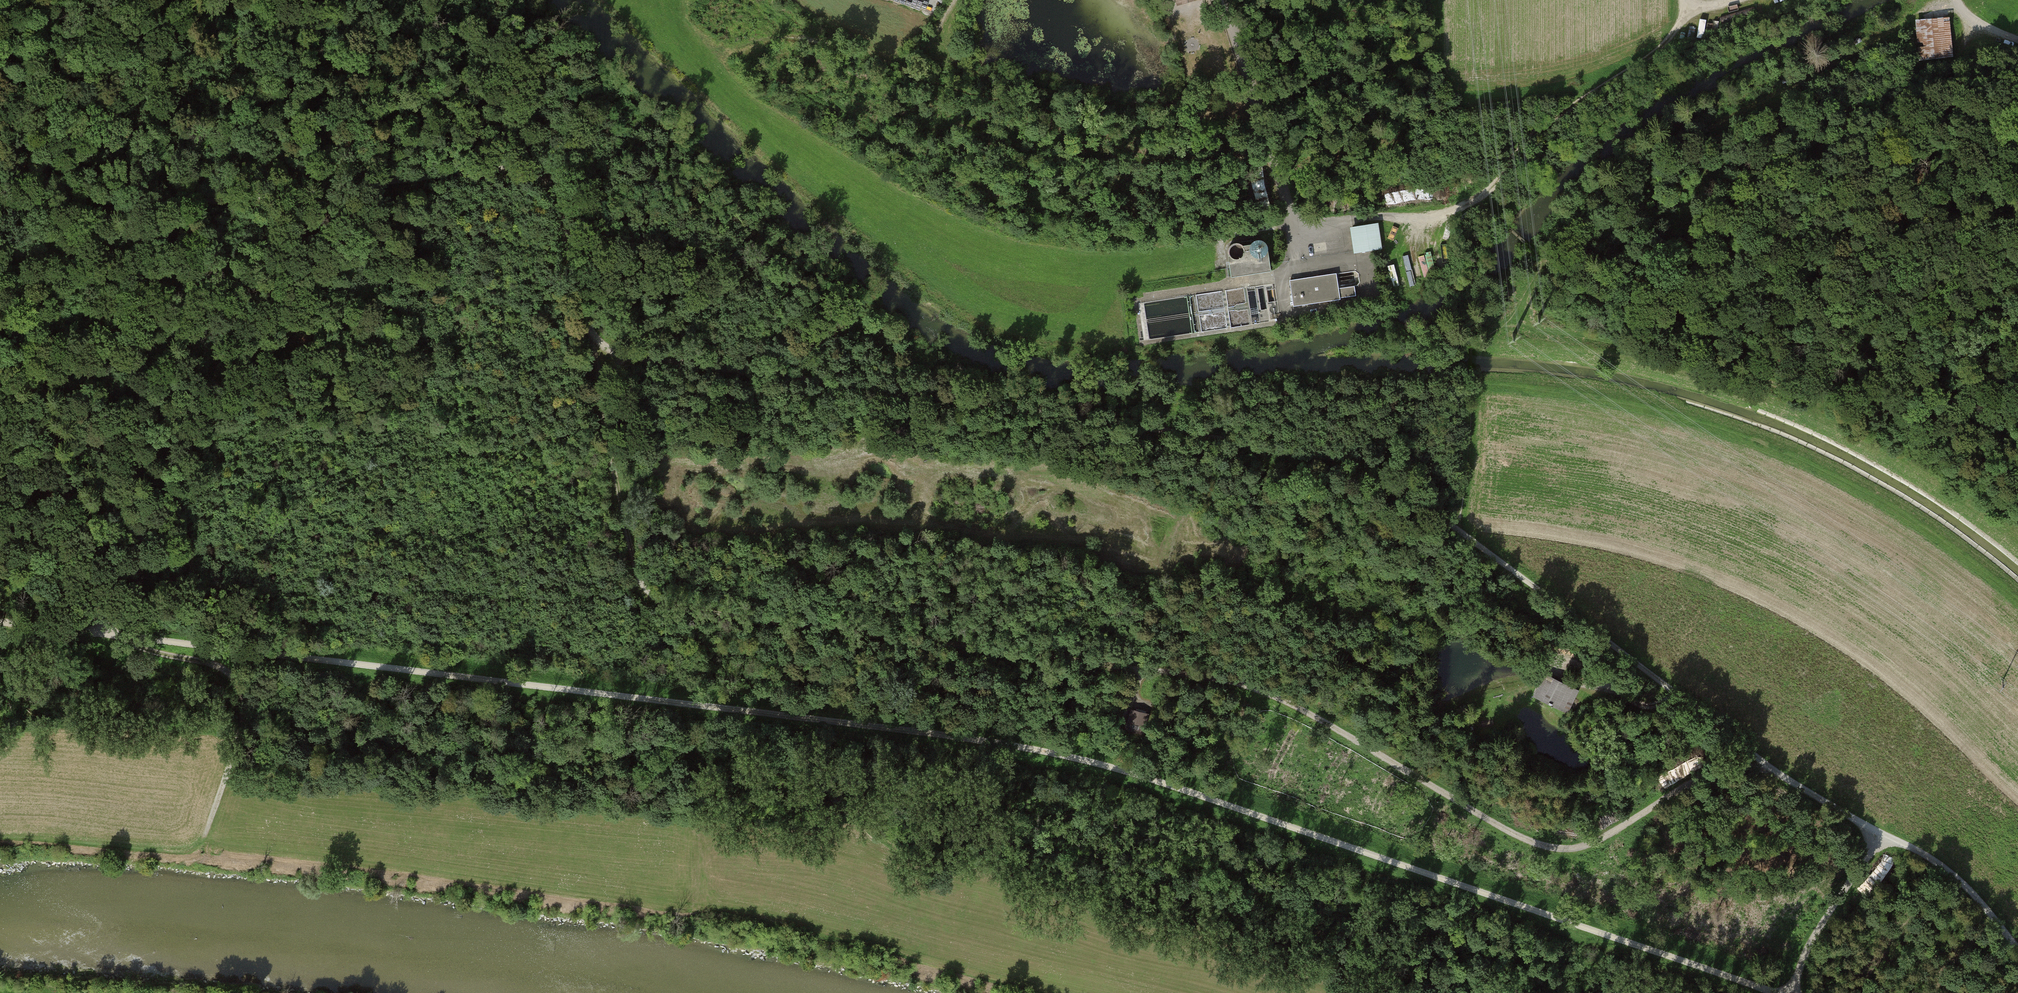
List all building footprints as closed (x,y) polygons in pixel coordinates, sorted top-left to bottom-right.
[(1957,17),(1918,19),(1920,60),(1959,58),(1957,17)] [(1355,250),(1356,251),(1375,248),(1381,247),(1377,224),(1352,228),(1355,250)] [(1228,252),(1231,276),(1271,271),(1268,249),(1268,246),(1266,243),(1264,241),(1261,239),(1257,239),(1236,242),(1232,243),(1230,245),(1228,249),(1228,252)] [(1339,287),(1337,273),(1290,280),(1294,305),(1340,298),(1340,297),(1356,295),(1354,285),(1339,287)] [(1580,689),(1545,671),(1533,694),(1568,712),(1580,689)] [(1148,713),(1132,709),(1127,728),(1143,732),(1148,713)]
